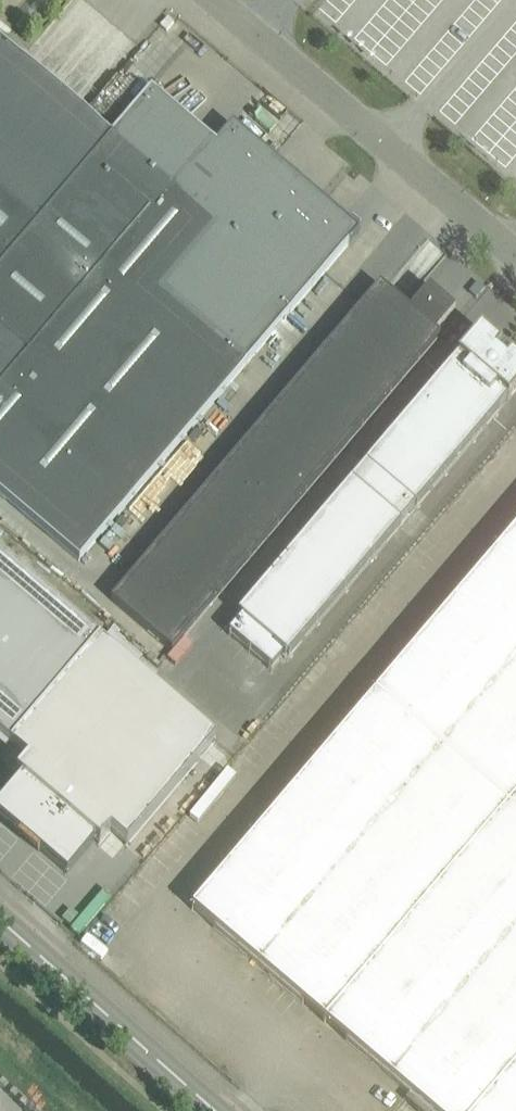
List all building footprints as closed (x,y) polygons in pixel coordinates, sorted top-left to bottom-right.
[(79,562),(227,387),(241,371),(359,233),(355,230),(360,223),(352,216),(347,223),(232,125),(215,145),(150,89),(111,136),(0,42),(0,495),(79,562)] [(477,282),(469,291),(476,297),(484,288),(477,282)] [(128,641),(409,310),(379,285),(112,600),(113,602),(100,618),(128,641)] [(455,309),(433,290),(429,287),(418,300),(409,310),(128,641),(158,667),(440,336),(435,332),(455,309)] [(224,629),(271,669),(283,654),(288,658),(515,390),(515,361),(510,356),(509,357),(499,348),(500,347),(480,330),(237,615),(237,614),(224,629)] [(191,908),(429,1110),(515,1110),(515,527),(191,908)] [(10,746),(99,642),(0,558),(0,737),(10,746)] [(25,839),(42,853),(67,873),(95,840),(99,844),(110,831),(126,845),(154,812),(215,740),(99,642),(10,746),(27,760),(15,773),(20,777),(0,800),(0,817),(25,839)]
